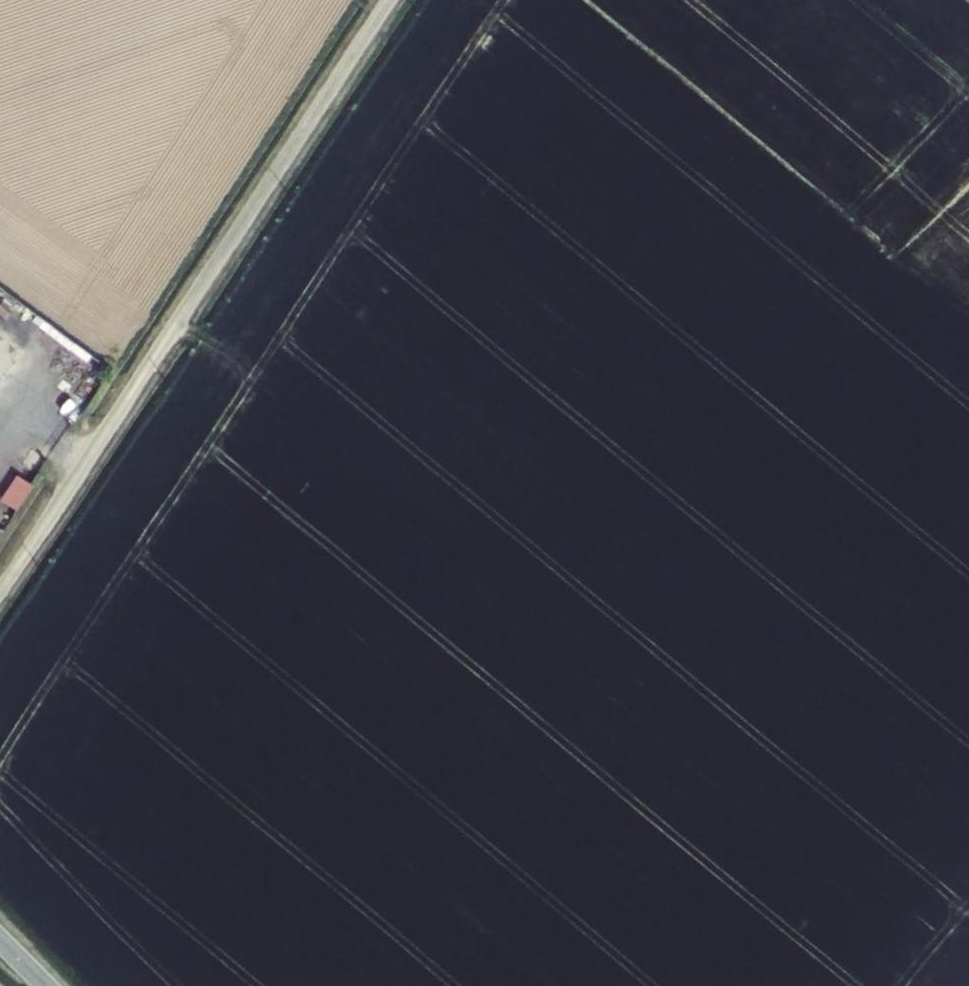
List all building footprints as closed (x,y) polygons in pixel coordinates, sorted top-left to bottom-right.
[(2,498),(20,508),(35,483),(18,472),(2,498)]
